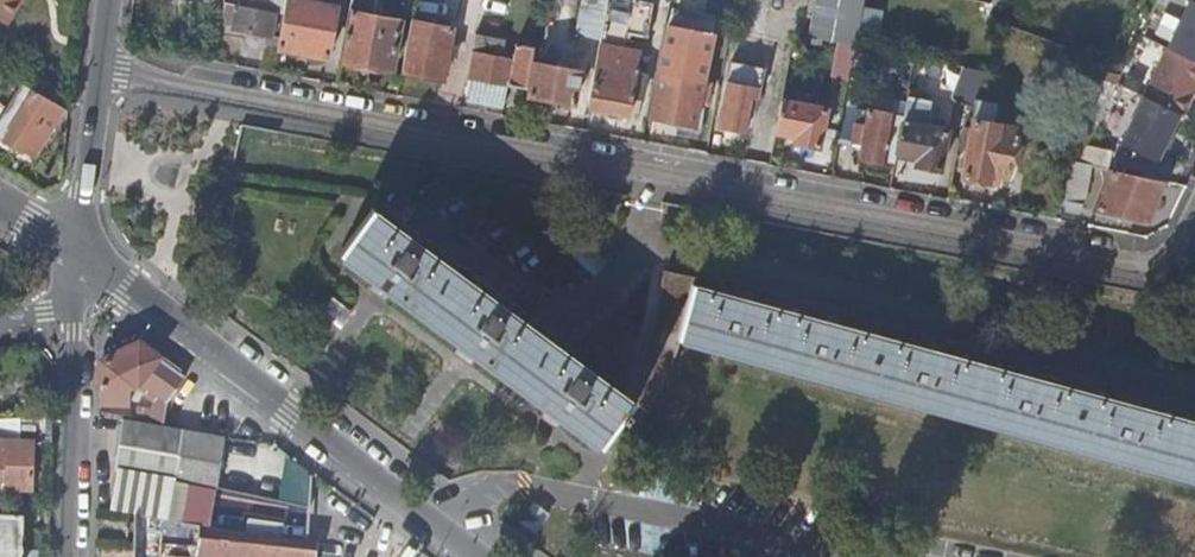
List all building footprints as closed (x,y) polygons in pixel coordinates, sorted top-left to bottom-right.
[(9,25),(24,0),(0,0),(0,20),(9,25)] [(248,8),(274,13),(283,14),(286,0),(250,0),(248,8)] [(277,48),(326,57),(336,6),(302,0),(286,0),(283,14),(279,38),(277,48)] [(375,0),(350,0),(339,60),(391,70),(400,21),(372,15),(375,0)] [(608,0),(582,0),(576,35),(600,40),(608,0)] [(627,52),(630,36),(647,39),(653,6),(622,0),(608,0),(600,40),(599,46),(627,52)] [(807,38),(839,43),(855,46),(863,0),(814,0),(807,38)] [(1168,51),(1194,65),(1194,5),(1191,3),(1168,51)] [(232,29),(236,6),(225,4),(221,27),(232,29)] [(274,13),(248,8),(236,6),(232,29),(265,35),(270,36),(274,13)] [(453,28),(411,20),(401,73),(443,81),(453,28)] [(667,29),(658,75),(702,84),(703,79),(710,38),(698,35),(698,39),(678,35),(679,31),(667,29)] [(262,54),(276,56),(277,48),(279,38),(270,36),(265,35),(262,54)] [(527,89),(535,48),(516,45),(514,56),(502,54),(505,40),(475,35),(467,79),(527,89)] [(849,80),(855,46),(839,43),(832,77),(849,80)] [(599,46),(587,109),(628,117),(631,101),(637,74),(640,55),(627,52),(599,46)] [(1144,99),(1183,118),(1194,94),(1194,65),(1168,51),(1144,99)] [(726,84),(753,89),(758,66),(731,61),(726,84)] [(529,98),(573,105),(580,72),(535,65),(529,98)] [(953,101),(972,108),(985,72),(966,68),(953,101)] [(13,95),(20,84),(0,72),(0,87),(13,95)] [(637,74),(631,101),(639,103),(645,75),(637,74)] [(698,102),(700,93),(702,84),(658,75),(650,119),(693,127),(698,102)] [(700,93),(698,102),(708,103),(712,80),(703,79),(702,84),(700,93)] [(0,116),(0,140),(3,142),(32,91),(20,84),(13,95),(0,116)] [(718,131),(744,136),(751,101),(758,102),(760,90),(753,89),(726,84),(718,131)] [(33,158),(62,109),(32,91),(3,142),(19,153),(21,151),(33,158)] [(928,103),(906,99),(904,112),(903,117),(896,156),(916,160),(915,166),(939,171),(947,131),(924,127),(928,103)] [(1144,99),(1121,144),(1159,165),(1183,118),(1144,99)] [(826,110),(781,101),(781,102),(776,132),(775,134),(795,137),(794,143),(819,148),(826,110)] [(884,162),(894,164),(896,156),(903,117),(893,115),(844,106),(838,140),(860,145),(857,159),(883,163),(884,162)] [(973,119),(962,179),(988,184),(989,176),(1007,180),(1020,112),(1000,108),(997,123),(973,119)] [(1068,161),(1061,201),(1082,206),(1090,165),(1078,163),(1068,161)] [(1145,223),(1164,181),(1111,170),(1093,213),(1145,223)] [(555,410),(603,445),(622,418),(627,422),(633,414),(629,411),(635,402),(623,394),(374,210),(342,253),(382,282),(469,346),(555,410)] [(672,367),(683,338),(680,337),(686,319),(695,286),(696,279),(665,271),(659,313),(652,336),(641,362),(623,394),(635,402),(629,411),(633,414),(627,422),(622,418),(603,445),(618,458),(644,416),(672,367)] [(683,338),(1194,478),(1194,423),(1129,405),(1027,377),(923,349),(820,321),(733,297),(695,286),(686,319),(680,337),(683,338)] [(341,324),(352,310),(333,297),(323,311),(341,324)] [(178,386),(183,378),(136,342),(99,362),(98,404),(128,405),(129,386),(135,387),(142,392),(147,387),(154,393),(148,422),(184,429),(196,399),(178,386)] [(52,419),(18,420),(18,442),(0,441),(0,492),(32,492),(34,443),(51,444),(52,419)] [(120,421),(111,472),(213,489),(222,439),(120,421)] [(535,502),(520,523),(537,534),(551,512),(535,502)] [(256,536),(133,515),(133,550),(133,556),(253,556),(256,536)] [(22,517),(0,517),(0,556),(21,556),(22,517)] [(316,543),(256,536),(253,556),(315,556),(316,543)]
